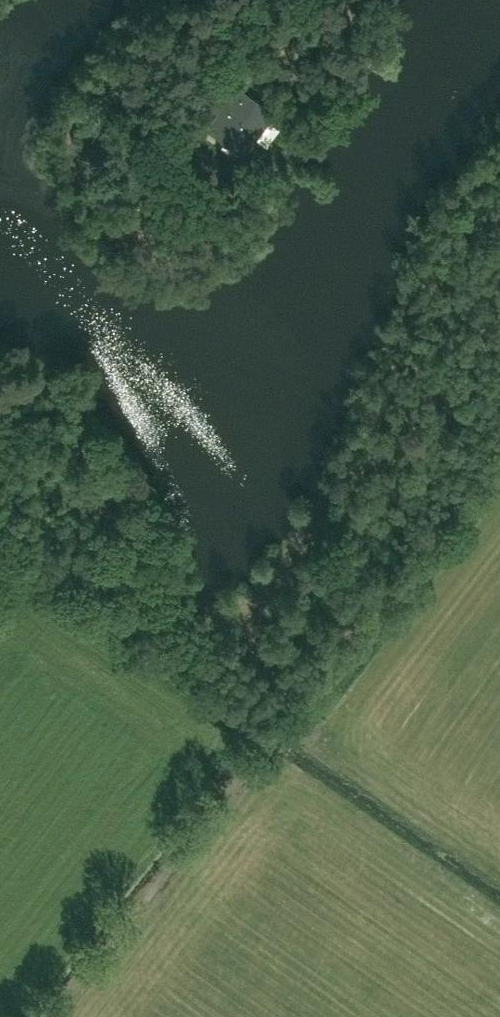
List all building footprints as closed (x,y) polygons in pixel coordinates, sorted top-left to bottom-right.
[(245,152),(271,113),(240,92),(228,110),(224,108),(210,129),(245,152)]
